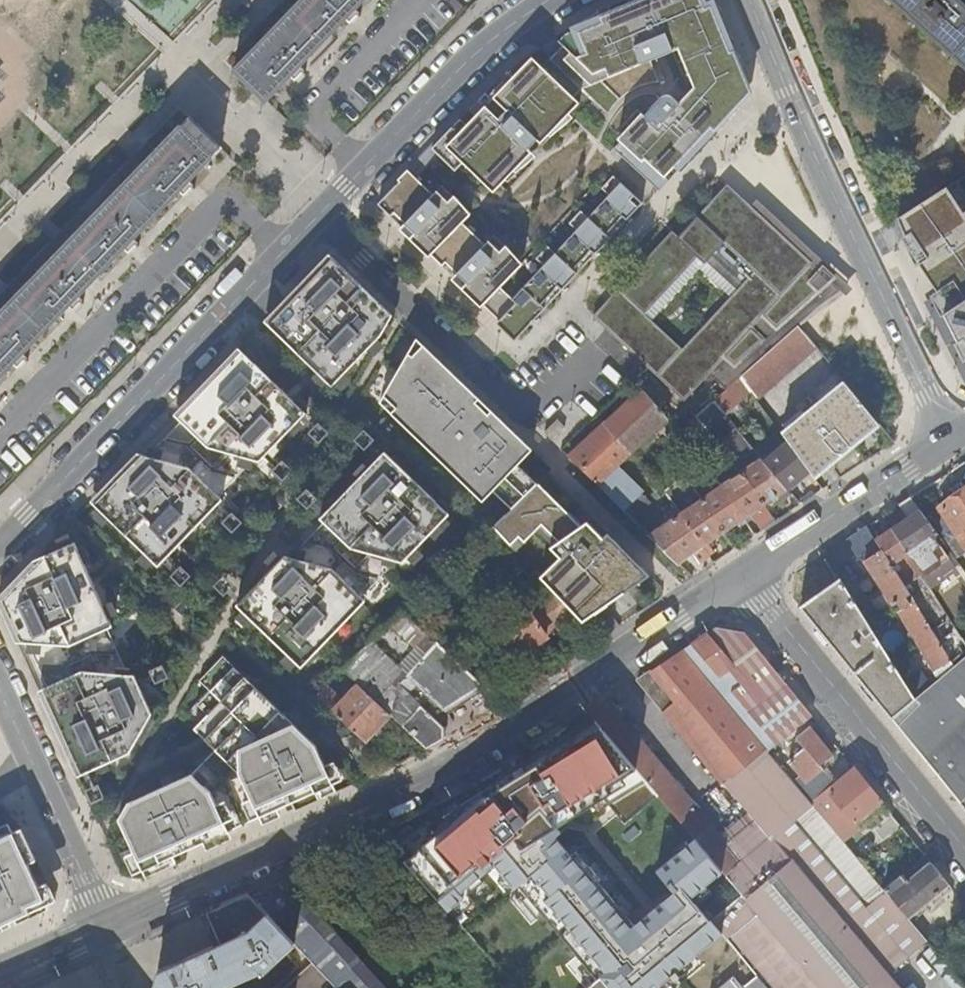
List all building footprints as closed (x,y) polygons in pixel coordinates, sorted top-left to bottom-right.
[(274,30),(236,70),(268,100),(291,77),(295,80),(296,79),(297,80),(301,76),(304,72),(303,71),(305,70),(301,66),(346,20),(350,23),(351,21),(352,22),(356,19),(359,16),(358,15),(359,13),(356,9),(365,0),(303,0),(274,30)] [(748,82),(713,0),(642,0),(602,17),(603,20),(579,29),(580,32),(569,36),(568,33),(561,40),(565,45),(552,58),(584,89),(660,61),(658,57),(666,54),(667,59),(685,52),(692,49),(706,85),(700,87),(701,90),(704,99),(705,99),(727,120),(750,96),(742,89),(748,82)] [(964,66),(964,6),(959,0),(893,0),(964,66)] [(685,52),(700,87),(706,85),(692,49),(685,52)] [(545,66),(535,57),(494,98),(488,92),(471,109),(478,115),(461,132),(454,126),(434,147),(457,169),(465,162),(495,192),(529,157),(525,154),(552,127),(555,131),(582,103),(576,97),(584,89),(552,58),(545,66)] [(701,90),(685,106),(692,112),(698,106),(714,122),(711,125),(717,131),(727,120),(705,99),(704,99),(701,90)] [(11,101),(0,91),(0,113),(11,101)] [(702,153),(720,134),(717,131),(711,125),(714,122),(698,106),(692,112),(685,106),(677,98),(675,97),(673,97),(671,97),(670,98),(619,150),(640,171),(645,166),(656,177),(652,182),(658,189),(663,193),(673,182),(670,179),(699,150),(702,153)] [(89,221),(0,313),(0,376),(14,362),(17,366),(19,364),(20,365),(23,361),(26,358),(25,357),(27,356),(23,352),(46,328),(70,304),(73,307),(75,306),(79,303),(82,300),(81,298),(83,297),(80,294),(101,271),(126,246),(129,249),(130,248),(131,248),(134,246),(137,242),(136,241),(138,239),(135,237),(136,236),(179,192),(183,195),(184,194),(185,195),(188,192),(192,189),(191,188),(193,186),(189,182),(223,147),(191,116),(89,221)] [(424,157),(379,203),(518,337),(646,205),(617,177),(605,189),(613,197),(592,218),(585,212),(573,224),(580,231),(558,253),(551,246),(539,259),(546,266),(514,298),(502,286),(519,269),(503,253),(506,249),(493,236),(486,244),(463,222),(467,218),(451,202),(455,198),(442,186),(434,193),(418,177),(431,164),(424,157)] [(900,217),(905,236),(910,232),(927,257),(918,263),(936,290),(933,293),(964,355),(964,201),(954,185),(900,217)] [(676,232),(619,290),(605,304),(594,315),(642,360),(681,400),(687,394),(689,395),(692,393),(690,391),(706,374),(724,392),(740,378),(798,327),(817,306),(839,291),(814,268),(815,267),(733,187),(682,238),(676,232)] [(341,265),(329,254),(264,321),(332,386),(381,336),(393,316),(341,265)] [(815,347),(798,327),(740,378),(751,393),(756,400),(815,347)] [(518,465),(533,450),(417,339),(380,403),(483,502),(491,493),(504,480),(522,499),(525,496),(506,478),(518,465)] [(306,413),(239,348),(174,415),(181,422),(148,456),(138,453),(91,502),(159,567),(223,500),(219,496),(254,460),(260,461),(306,413)] [(751,393),(740,378),(724,392),(713,402),(725,416),(751,393)] [(793,425),(825,463),(827,462),(830,466),(841,457),(843,459),(854,451),(852,448),(880,424),(845,382),(793,425)] [(614,465),(668,419),(641,388),(604,422),(597,429),(568,456),(601,488),(609,496),(627,514),(644,496),(614,465)] [(589,422),(597,429),(604,422),(597,414),(589,422)] [(696,434),(687,424),(679,432),(685,438),(687,441),(696,434)] [(825,463),(793,425),(782,434),(788,443),(809,471),(811,474),(825,463)] [(673,448),(685,438),(679,432),(667,442),(673,448)] [(788,443),(764,463),(787,490),(809,471),(788,443)] [(446,518),(385,452),(317,516),(321,520),(286,553),(280,551),(230,599),(291,665),(358,601),(355,597),(391,562),(397,564),(446,518)] [(782,502),(791,495),(787,490),(764,463),(761,460),(761,459),(749,467),(742,457),(733,463),(742,473),(764,505),(777,496),(782,502)] [(827,462),(825,463),(811,474),(815,479),(830,466),(827,462)] [(751,515),(761,531),(775,522),(764,505),(742,473),(733,463),(724,469),(731,479),(723,485),(733,501),(744,519),(751,515)] [(538,484),(518,465),(506,478),(525,496),(536,485),(538,484)] [(509,511),(522,499),(504,480),(491,493),(509,511)] [(570,519),(536,485),(525,496),(522,499),(509,511),(492,527),(509,546),(519,537),(523,542),(542,524),(557,541),(550,547),(560,557),(539,577),(553,592),(576,617),(581,622),(649,575),(591,518),(580,527),(572,533),(564,525),(570,519)] [(724,533),(744,519),(733,501),(723,485),(701,500),(724,533)] [(964,542),(964,496),(944,510),(959,533),(962,538),(964,542)] [(710,542),(724,533),(701,500),(648,536),(659,545),(677,564),(703,547),(710,542)] [(943,550),(938,545),(943,541),(913,500),(901,508),(910,521),(897,530),(888,535),(876,543),(892,567),(903,560),(906,564),(911,561),(908,557),(912,555),(928,581),(945,569),(943,553),(943,552),(943,550)] [(580,527),(570,519),(564,525),(572,533),(580,527)] [(885,531),(888,535),(897,530),(894,525),(885,531)] [(899,614),(940,677),(955,665),(941,643),(892,567),(876,543),(866,528),(851,539),(863,557),(868,565),(894,607),(898,604),(903,611),(899,614)] [(519,537),(509,546),(514,551),(523,542),(519,537)] [(153,715),(136,676),(129,676),(108,629),(113,627),(75,542),(70,545),(44,558),(34,561),(0,597),(0,606),(17,643),(28,643),(47,687),(39,691),(78,777),(130,753),(153,715)] [(710,542),(703,547),(709,555),(715,551),(710,542)] [(861,569),(868,565),(863,557),(856,562),(861,569)] [(840,577),(800,605),(891,717),(915,698),(840,577)] [(527,608),(545,637),(576,617),(553,592),(527,608)] [(510,660),(545,637),(527,608),(524,604),(472,637),(494,670),(510,660)] [(894,607),(899,614),(903,611),(898,604),(894,607)] [(444,727),(435,718),(444,710),(482,684),(403,610),(341,668),(360,686),(392,715),(427,749),(444,739),(444,727)] [(592,628),(600,640),(619,627),(612,615),(592,628)] [(745,633),(715,628),(690,645),(682,650),(768,752),(812,715),(745,633)] [(941,643),(955,665),(964,657),(964,656),(952,636),(941,643)] [(682,650),(637,681),(750,814),(771,838),(792,820),(812,804),(808,800),(800,790),(768,752),(682,650)] [(193,775),(129,804),(120,820),(143,871),(333,785),(315,747),(227,653),(202,675),(210,685),(196,697),(207,710),(192,723),(211,745),(193,775)] [(955,665),(940,677),(915,698),(891,717),(960,802),(964,797),(964,657),(955,665)] [(367,743),(392,715),(360,686),(344,703),(326,686),(317,695),(367,743)] [(743,895),(713,921),(772,987),(900,987),(889,975),(905,962),(861,911),(860,910),(866,906),(792,820),(771,838),(750,814),(719,838),(696,811),(699,809),(606,700),(587,712),(722,869),(743,895)] [(808,783),(819,774),(824,770),(821,766),(832,756),(808,727),(796,737),(804,748),(789,761),(789,763),(808,783)] [(821,766),(824,770),(835,760),(832,756),(821,766)] [(812,804),(850,849),(866,836),(860,828),(887,807),(853,764),(828,784),(808,800),(812,804)] [(828,784),(819,774),(808,783),(800,790),(808,800),(828,784)] [(850,849),(812,804),(792,820),(866,906),(884,890),(883,889),(850,849)] [(46,905),(11,826),(0,833),(0,927),(46,905)] [(907,917),(948,883),(925,855),(883,889),(884,890),(907,917)] [(353,987),(387,987),(320,914),(318,916),(312,921),(296,904),(295,902),(301,896),(288,880),(251,896),(295,943),(337,987),(338,987),(346,980),(353,987)] [(907,917),(884,890),(866,906),(860,910),(861,911),(905,962),(928,942),(907,917)] [(952,891),(940,899),(949,916),(962,908),(952,891)] [(247,895),(206,913),(220,944),(159,972),(156,987),(222,987),(262,970),(264,972),(275,963),(274,961),(295,943),(251,896),(249,894),(247,895)] [(318,916),(301,896),(295,902),(296,904),(312,921),(318,916)] [(952,987),(964,987),(964,986),(932,946),(923,953),(952,987)] [(301,974),(283,987),(313,987),(301,974)] [(757,976),(743,987),(767,987),(757,976)] [(732,977),(719,987),(742,987),(732,977)] [(602,979),(600,978),(588,987),(591,987),(602,979)] [(591,987),(609,987),(602,979),(591,987)]
